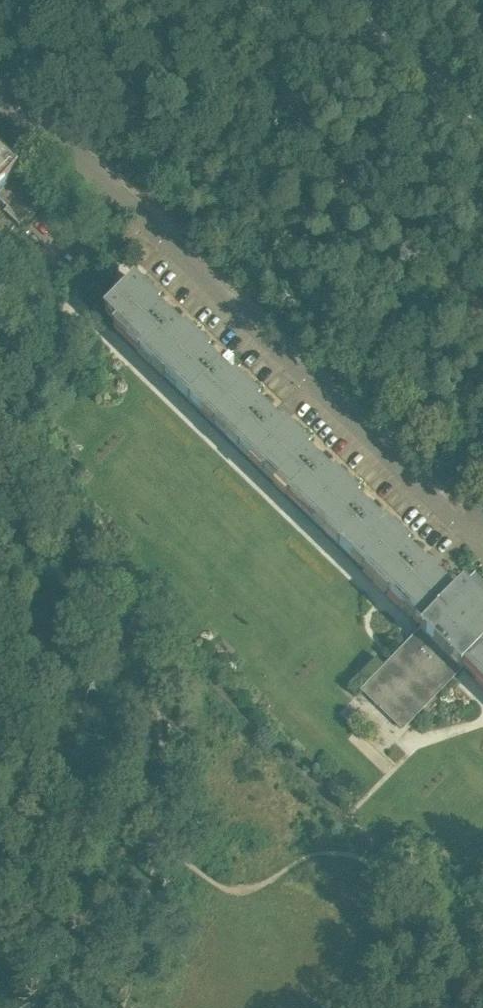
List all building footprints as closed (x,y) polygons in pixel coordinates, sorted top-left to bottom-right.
[(7,208),(8,210),(7,211),(5,213),(6,214),(12,220),(18,226),(19,227),(45,200),(27,182),(26,183),(18,176),(19,175),(14,171),(13,169),(1,158),(2,153),(0,151),(0,202),(7,208)] [(425,569),(132,285),(104,313),(117,325),(113,329),(423,629),(362,692),(402,731),(463,668),(482,687),(482,607),(463,588),(454,597),(425,569)]
